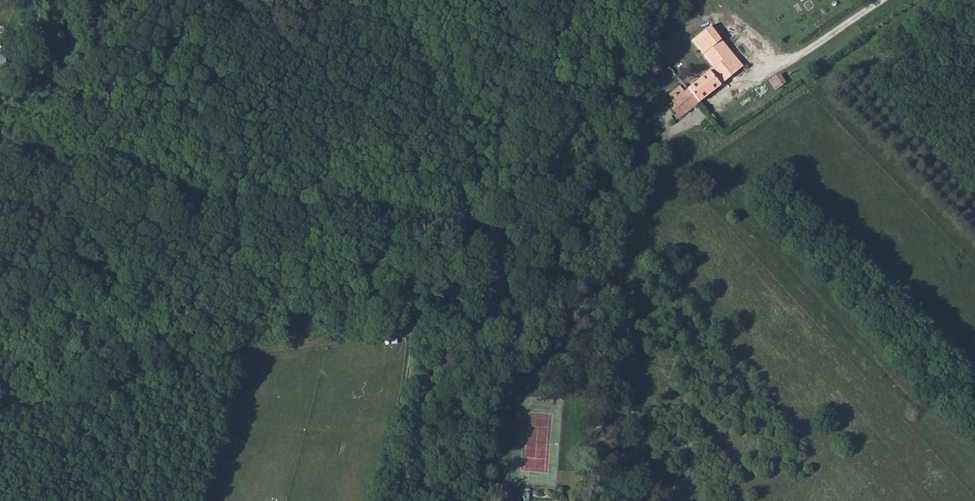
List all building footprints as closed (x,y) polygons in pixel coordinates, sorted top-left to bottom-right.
[(698,45),(708,58),(726,44),(716,32),(698,45)] [(733,39),(726,44),(747,73),(754,67),(733,39)] [(672,107),(677,113),(682,121),(747,73),(726,44),(708,58),(718,72),(687,95),(683,91),(674,97),(672,101),(672,107)] [(675,52),(666,60),(677,72),(680,70),(687,78),(681,84),(685,88),(698,77),(675,52)]
